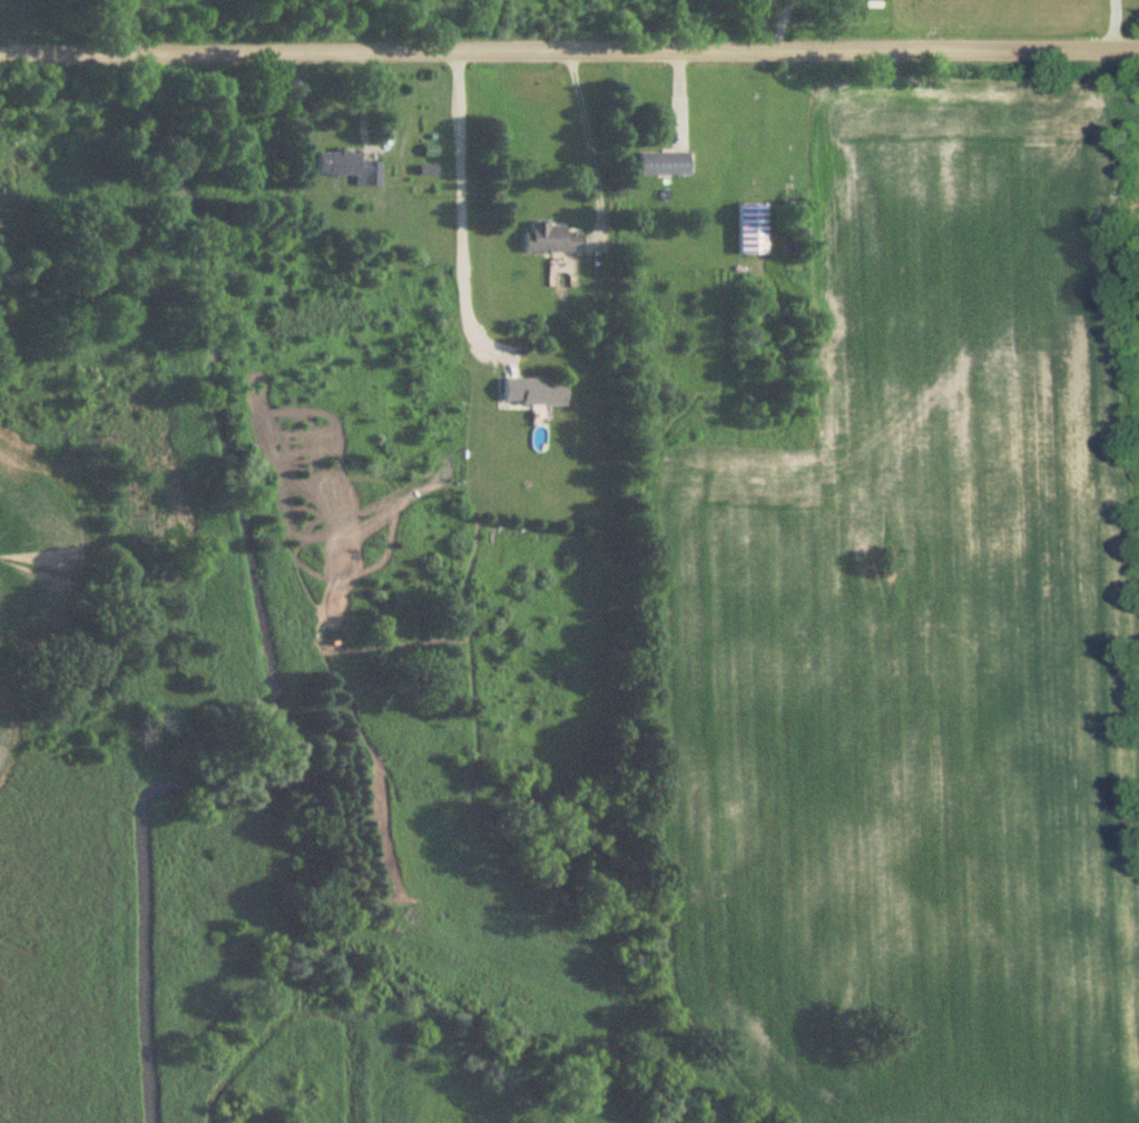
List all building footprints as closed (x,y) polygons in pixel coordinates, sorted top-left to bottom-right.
[(315,153),(315,177),(362,177),(361,187),(381,188),(381,164),(360,163),(360,154),(315,153)] [(690,154),(639,154),(639,177),(690,177),(690,154)] [(737,256),(768,256),(768,205),(737,205),(737,256)] [(582,228),(530,228),(530,235),(521,235),(521,254),(583,254),(582,228)] [(503,381),(503,406),(567,406),(567,381),(503,381)]
